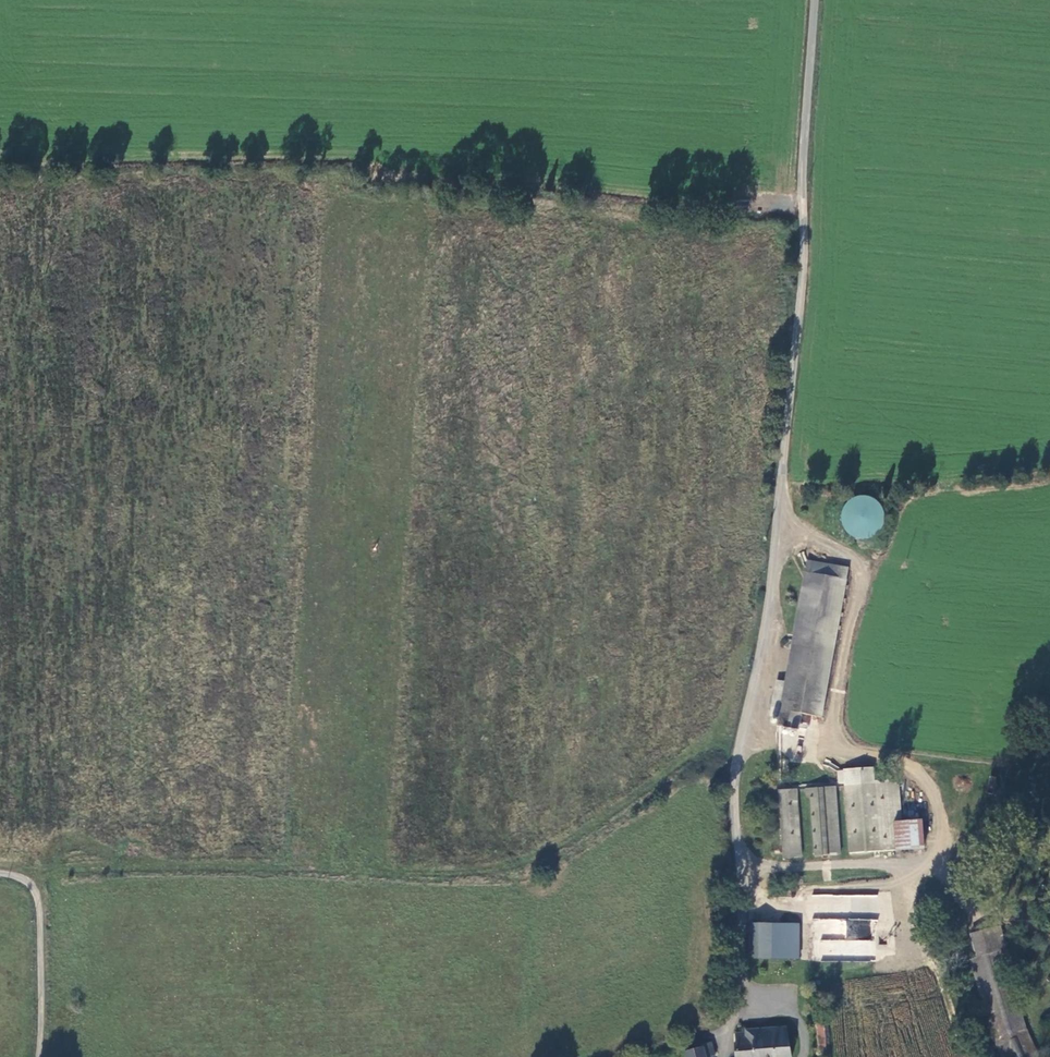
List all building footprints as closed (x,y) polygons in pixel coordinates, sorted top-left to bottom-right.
[(842,500),(848,538),(883,533),(877,495),(842,500)] [(808,558),(805,570),(846,578),(849,565),(808,558)] [(822,719),(846,578),(805,570),(778,726),(799,729),(801,716),(822,719)] [(773,708),(781,709),(786,682),(778,681),(773,708)] [(848,854),(895,850),(893,824),(902,824),(899,786),(874,788),(872,769),(838,772),(839,785),(843,785),(848,854)] [(839,855),(834,788),(812,788),(816,856),(839,855)] [(802,857),(797,790),(779,791),(783,858),(802,857)] [(902,824),(893,824),(895,850),(924,850),(922,824),(902,824)] [(876,961),(877,895),(815,894),(813,959),(876,961)] [(797,959),(798,925),(750,924),(749,958),(797,959)] [(969,936),(978,960),(998,952),(999,952),(990,928),(969,936)] [(972,962),(1005,1055),(1006,1056),(1041,1056),(1016,992),(1002,951),(999,952),(998,952),(978,960),(972,962)] [(824,996),(815,996),(820,1056),(828,1056),(824,996)] [(786,1026),(746,1028),(746,1032),(736,1032),(736,1044),(734,1044),(735,1056),(780,1056),(792,1056),(786,1026)] [(715,1056),(711,1041),(700,1045),(700,1048),(687,1055),(688,1056),(710,1056),(715,1056)]
